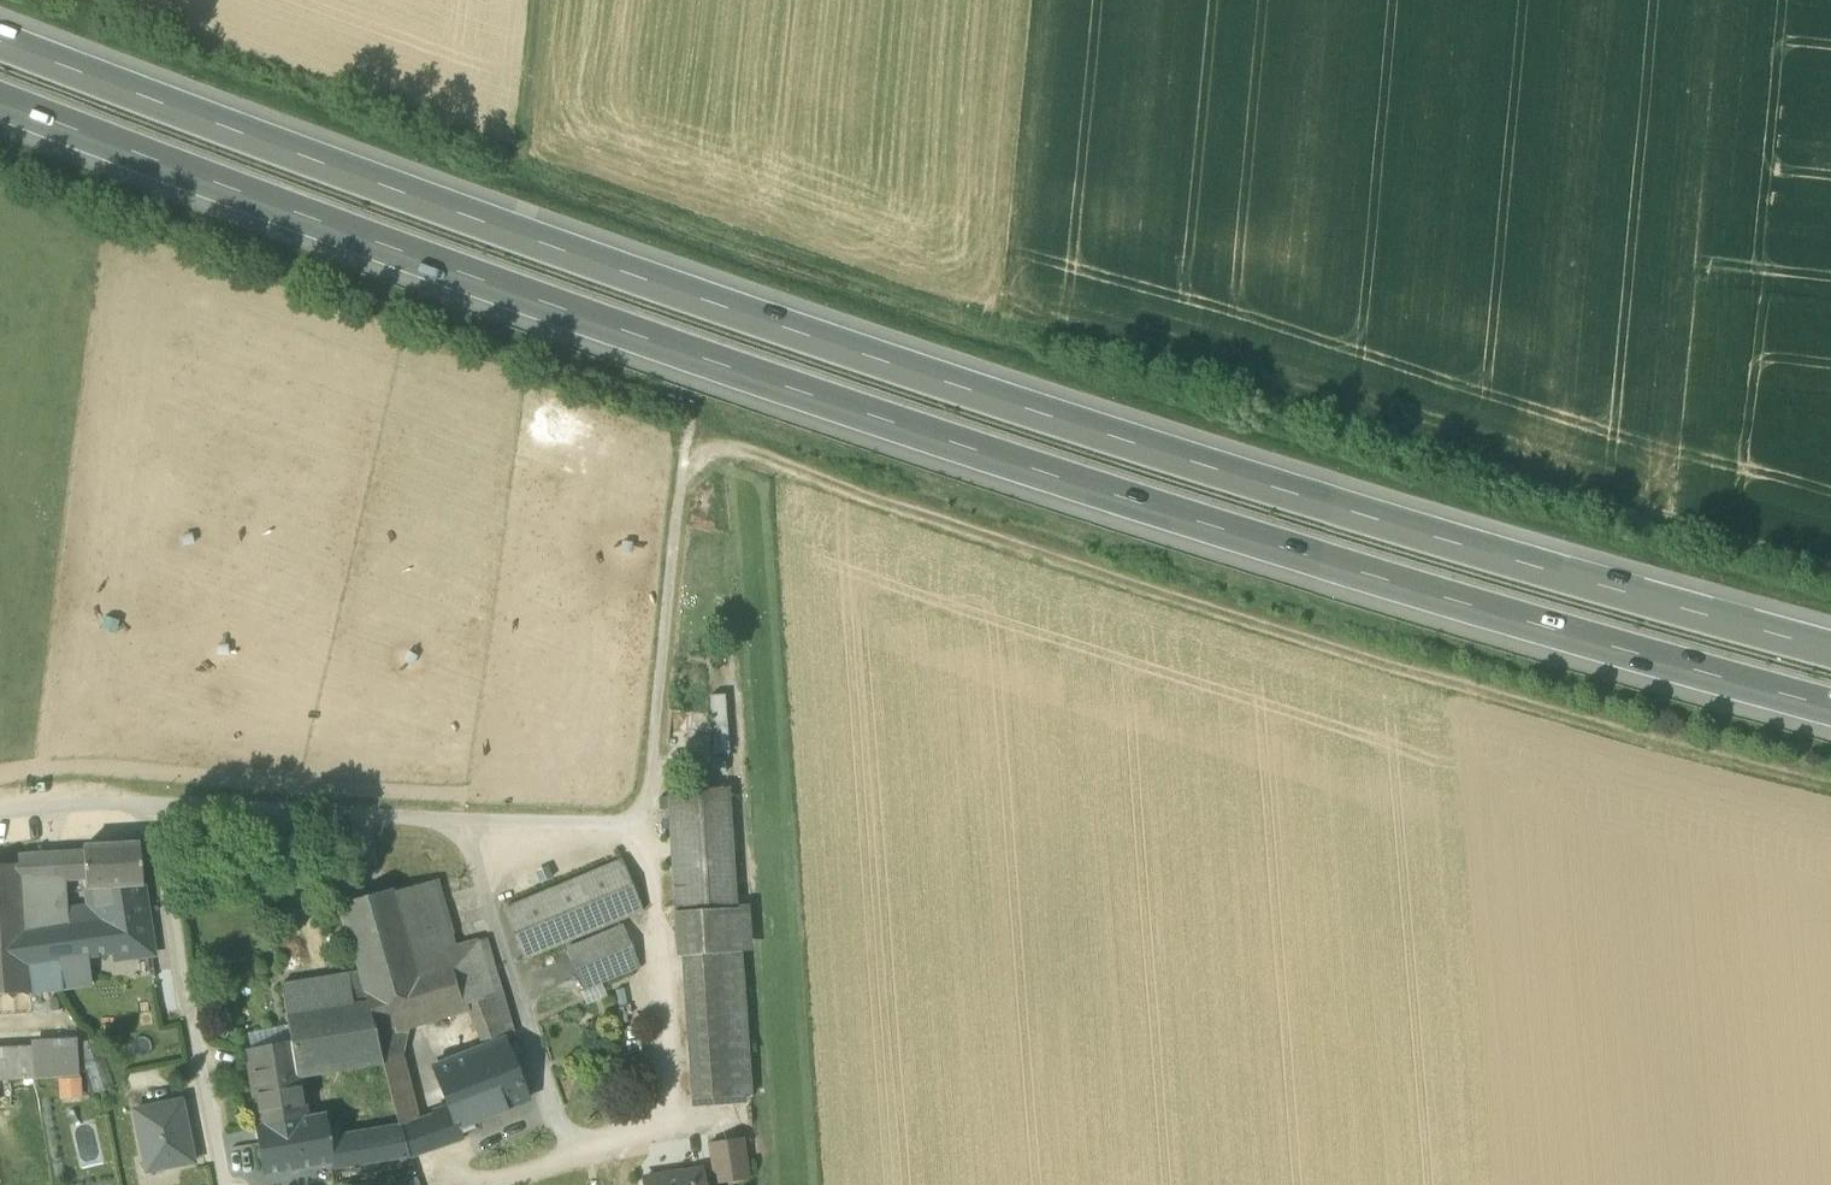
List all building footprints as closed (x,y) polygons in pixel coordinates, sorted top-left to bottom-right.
[(711,695),(713,724),(727,723),(725,694),(711,695)] [(727,723),(713,724),(715,754),(729,753),(727,723)] [(668,790),(676,912),(737,908),(728,787),(668,790)] [(86,877),(86,889),(143,885),(139,844),(83,847),(84,851),(86,877)] [(84,851),(60,853),(62,879),(64,878),(86,877),(84,851)] [(43,880),(62,879),(60,853),(42,854),(43,880)] [(18,855),(18,864),(20,864),(21,880),(43,880),(42,854),(18,855)] [(559,862),(568,883),(581,877),(573,857),(559,862)] [(504,909),(525,959),(643,910),(622,860),(581,877),(568,883),(504,909)] [(0,865),(0,955),(26,954),(24,933),(21,880),(20,864),(18,864),(0,865)] [(43,880),(21,880),(24,933),(69,927),(67,911),(64,878),(62,879),(43,880)] [(463,1005),(468,1004),(487,998),(502,992),(486,939),(474,942),(455,948),(435,879),(394,891),(393,889),(339,905),(367,1001),(375,1031),(395,1025),(463,1005)] [(86,889),(89,907),(105,905),(113,952),(114,958),(152,953),(143,885),(86,889)] [(69,927),(24,933),(26,954),(29,993),(62,988),(61,985),(60,968),(63,959),(89,956),(113,952),(105,905),(89,907),(67,911),(69,927)] [(737,908),(676,912),(679,957),(683,957),(693,1100),(751,1096),(737,908)] [(567,949),(584,990),(602,983),(640,967),(623,925),(567,949)] [(0,955),(0,995),(29,993),(26,954),(0,955)] [(61,985),(92,980),(89,956),(63,959),(60,968),(61,985)] [(281,985),(286,1018),(353,1005),(346,972),(281,985)] [(602,983),(584,990),(580,992),(586,1006),(607,997),(602,983)] [(487,998),(503,1040),(515,1036),(502,992),(487,998)] [(503,1040),(487,998),(468,1004),(485,1048),(503,1040)] [(299,1074),(382,1058),(375,1031),(367,1002),(353,1005),(286,1018),(287,1024),(291,1048),(295,1075),(299,1074)] [(291,1048),(287,1024),(247,1033),(250,1054),(291,1048)] [(401,1049),(395,1025),(375,1031),(381,1055),(401,1049)] [(77,1044),(94,1094),(114,1087),(97,1038),(77,1044)] [(31,1041),(31,1047),(33,1077),(79,1074),(77,1044),(77,1039),(31,1041)] [(452,1112),(457,1126),(459,1125),(526,1099),(503,1040),(485,1048),(464,1055),(480,1091),(448,1103),(452,1112)] [(33,1077),(31,1047),(0,1049),(0,1078),(33,1077)] [(250,1054),(261,1124),(305,1117),(299,1074),(295,1075),(291,1048),(250,1054)] [(389,1088),(400,1130),(409,1155),(428,1149),(420,1123),(401,1049),(381,1055),(382,1058),(389,1088)] [(432,1062),(448,1103),(480,1091),(464,1055),(440,1064),(438,1060),(432,1062)] [(81,1077),(58,1079),(59,1100),(83,1098),(81,1077)] [(134,1111),(147,1172),(194,1161),(181,1100),(134,1111)] [(452,1112),(434,1118),(444,1143),(463,1137),(459,1125),(457,1126),(452,1112)] [(326,1114),(305,1117),(261,1124),(256,1125),(263,1174),(334,1163),(330,1142),(326,1114)] [(434,1118),(420,1123),(428,1149),(444,1143),(434,1118)] [(394,1131),(369,1136),(376,1162),(409,1155),(400,1130),(394,1131)] [(369,1136),(351,1139),(356,1165),(376,1162),(369,1136)] [(709,1143),(715,1184),(748,1179),(742,1138),(709,1143)] [(335,1169),(356,1165),(351,1139),(330,1142),(334,1163),(335,1169)] [(702,1175),(667,1180),(666,1175),(644,1178),(646,1184),(704,1184),(702,1175)]
